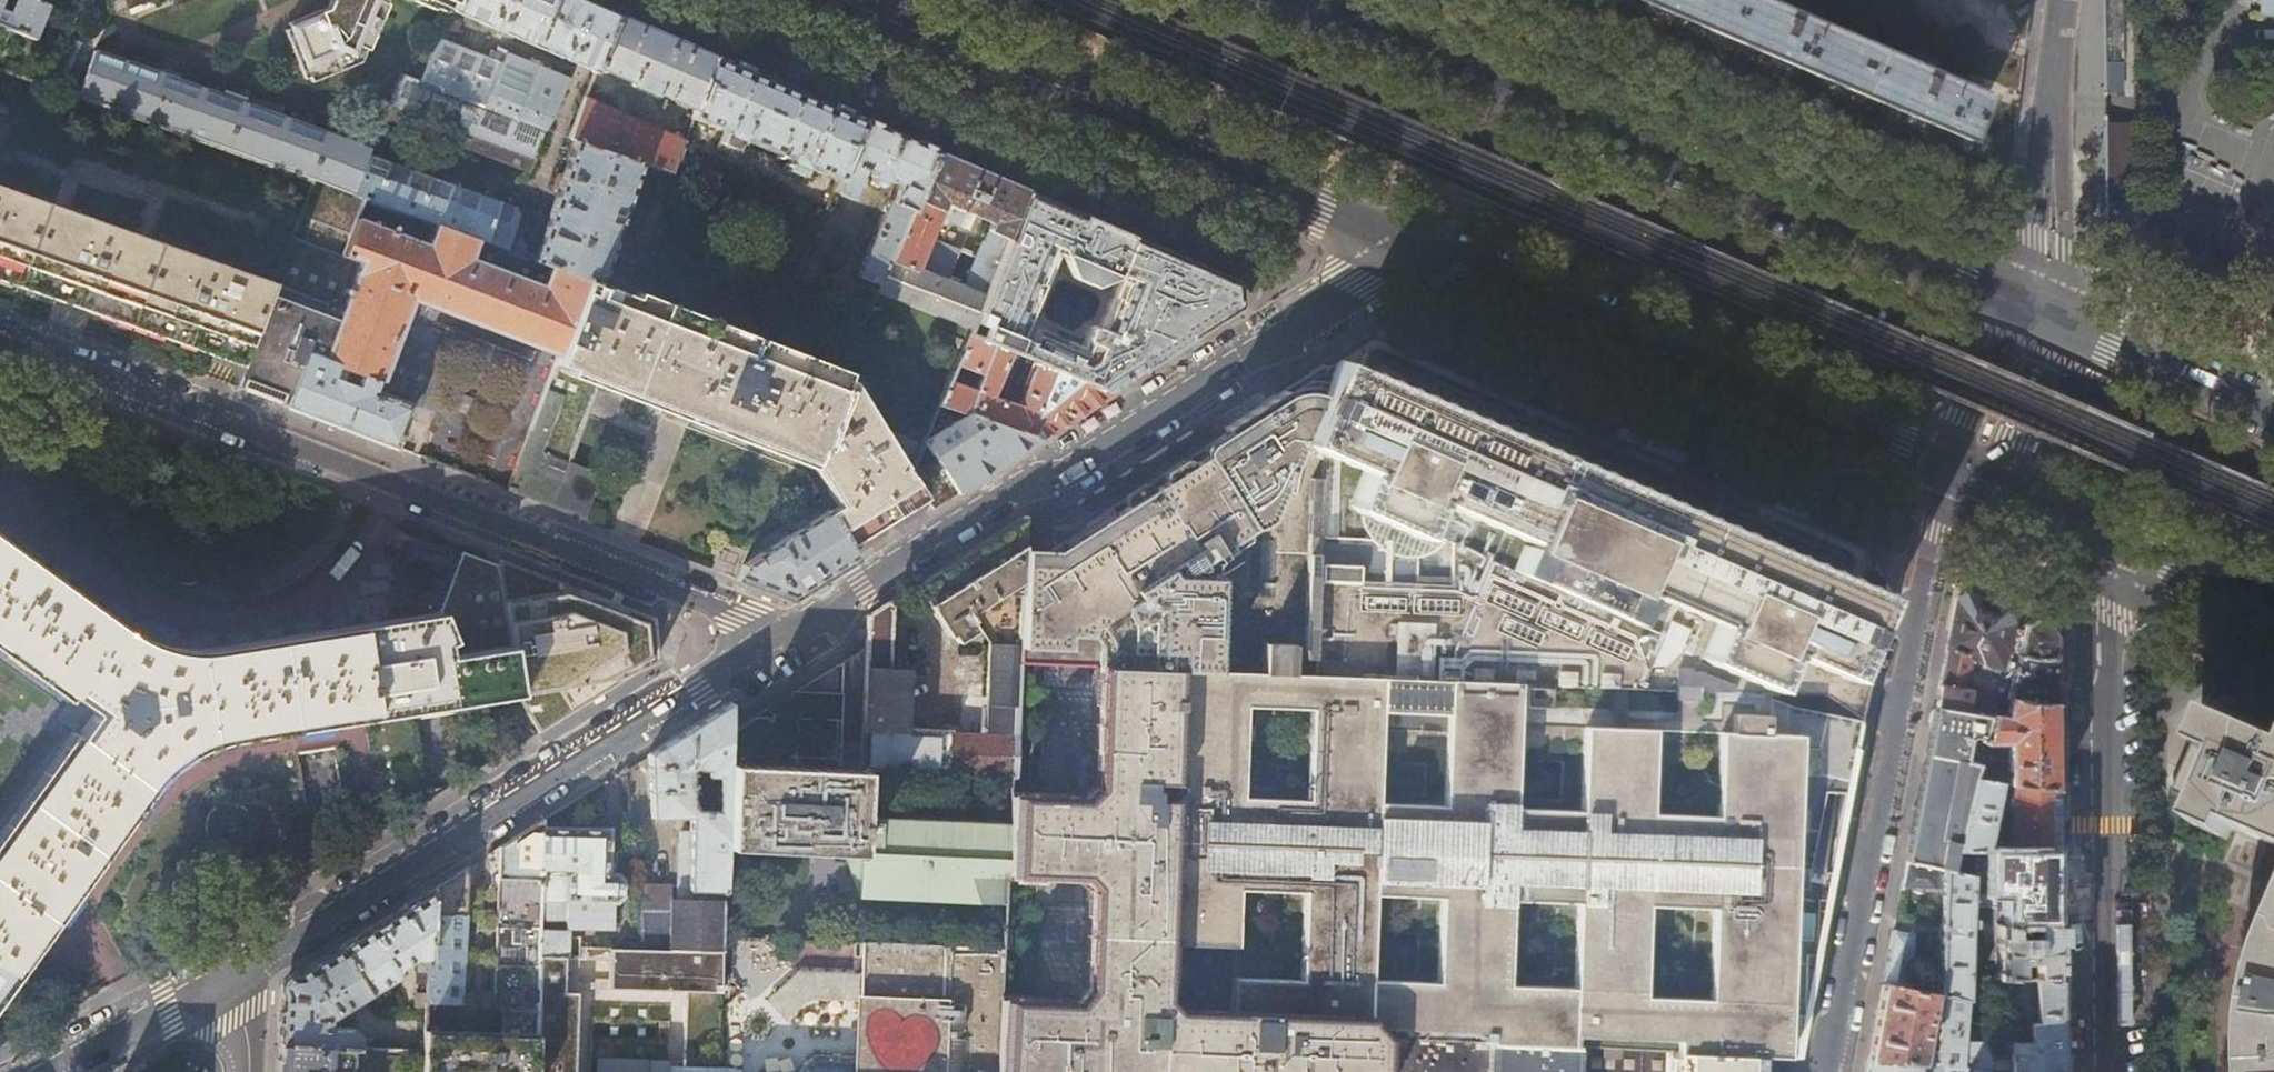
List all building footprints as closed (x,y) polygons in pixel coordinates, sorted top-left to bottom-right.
[(36,0),(0,0),(0,25),(12,29),(35,39),(48,5),(36,0)] [(75,16),(81,0),(56,0),(53,7),(75,16)] [(329,9),(323,12),(324,14),(292,26),(311,76),(341,65),(343,70),(361,64),(389,0),(333,0),(329,9)] [(434,8),(436,4),(452,11),(457,0),(416,0),(434,8)] [(452,11),(595,72),(597,67),(617,14),(595,4),(584,0),(457,0),(452,11)] [(1966,139),(1986,94),(1765,0),(1641,0),(1966,139)] [(2108,5),(2109,62),(2126,62),(2125,0),(2108,0),(2108,5)] [(715,56),(617,14),(597,67),(632,82),(631,85),(657,96),(662,82),(664,86),(666,88),(670,89),(673,89),(669,98),(696,109),(715,56)] [(12,29),(0,25),(0,58),(12,29)] [(440,40),(422,82),(401,74),(385,115),(530,169),(547,130),(549,131),(571,78),(504,52),(505,50),(496,47),(491,60),(440,40)] [(79,98),(313,182),(355,196),(372,151),(95,52),(79,98)] [(789,88),(715,56),(696,109),(693,119),(723,132),(717,148),(728,153),(730,148),(734,150),(739,139),(787,160),(786,163),(793,166),(787,180),(796,183),(803,166),(837,181),(862,120),(840,110),(789,88)] [(2123,64),(2109,64),(2110,92),(2123,92),(2123,64)] [(574,139),(641,164),(658,170),(673,176),(685,140),(586,95),(569,137),(574,139)] [(880,127),(862,120),(837,181),(832,192),(853,200),(865,171),(872,174),(872,177),(874,178),(873,180),(882,183),(883,181),(886,182),(887,180),(899,185),(892,202),(889,201),(857,280),(877,289),(935,151),(880,127)] [(2133,121),(2110,121),(2110,130),(2111,174),(2112,229),(2119,232),(2129,237),(2175,256),(2229,279),(2238,257),(2150,219),(2135,202),(2133,121)] [(600,283),(641,164),(574,139),(562,173),(558,175),(554,187),(556,190),(535,253),(532,260),(585,278),(600,283)] [(943,141),(937,152),(967,165),(973,154),(943,141)] [(372,151),(355,196),(365,200),(436,225),(532,260),(535,253),(526,250),(521,236),(511,232),(519,212),(514,205),(376,156),(379,148),(374,146),(372,151)] [(1026,190),(967,165),(937,152),(935,151),(877,289),(969,329),(973,319),(1026,190)] [(665,200),(673,176),(658,170),(650,195),(665,200)] [(313,182),(300,217),(351,236),(357,219),(365,200),(355,196),(313,182)] [(242,363),(273,285),(0,187),(0,272),(242,363)] [(973,319),(985,324),(979,338),(1010,350),(1036,361),(1108,390),(1234,309),(1238,307),(1236,281),(1131,235),(1101,222),(1026,190),(973,319)] [(532,260),(436,225),(427,246),(357,219),(351,236),(343,257),(285,405),(313,416),(386,444),(394,447),(411,406),(376,393),(411,298),(557,353),(585,278),(532,260)] [(242,363),(233,386),(255,394),(285,405),(343,257),(292,237),(273,285),(242,363)] [(632,295),(600,283),(585,278),(557,353),(506,489),(549,506),(585,519),(602,473),(570,461),(602,380),(812,459),(839,505),(829,511),(847,542),(923,495),(924,494),(909,474),(853,379),(631,297),(632,295)] [(1010,350),(979,338),(967,333),(938,404),(1041,440),(1115,392),(1108,390),(1036,361),(1029,377),(1022,374),(1018,382),(1025,385),(1016,406),(990,397),(1010,350)] [(1330,361),(1321,366),(1310,673),(1866,695),(1877,628),(1884,589),(1864,548),(1790,516),(1647,454),(1541,409),(1530,404),(1447,369),(1409,352),(1370,335),(1360,342),(1347,350),(1340,355),(1330,361)] [(1452,359),(1447,369),(1530,404),(1534,395),(1493,377),(1452,359)] [(1385,1037),(1363,1017),(1227,1011),(1229,944),(1161,941),(1172,668),(1310,673),(1321,366),(1309,374),(1250,411),(1224,426),(1231,437),(1216,447),(1055,542),(1044,549),(1040,542),(1032,529),(1024,516),(1020,597),(1017,645),(1017,662),(1050,663),(1091,665),(1086,799),(1045,797),(1010,796),(1008,822),(1006,874),(1042,876),(1083,878),(1078,994),(1038,991),(1000,989),(996,1071),(1384,1071),(1385,1037)] [(1041,440),(938,404),(909,474),(924,494),(934,508),(1041,440)] [(857,557),(847,542),(829,511),(790,535),(788,532),(776,539),(778,542),(743,564),(737,577),(746,581),(774,591),(792,598),(823,578),(857,557)] [(1020,597),(1024,516),(957,559),(929,576),(916,585),(945,637),(948,635),(950,639),(957,641),(968,634),(969,628),(967,623),(970,622),(968,619),(969,618),(968,615),(996,595),(1020,597)] [(94,711),(0,841),(0,996),(64,909),(153,785),(160,776),(169,768),(174,764),(189,753),(213,743),(313,726),(352,720),(518,693),(500,565),(476,556),(463,551),(439,611),(341,626),(197,648),(178,647),(169,645),(158,643),(150,640),(137,634),(121,624),(4,539),(0,536),(0,643),(94,711)] [(539,580),(500,565),(518,693),(520,700),(536,727),(651,658),(650,623),(608,607),(539,580)] [(1969,593),(2000,606),(2008,588),(1989,579),(1973,587),(1969,593)] [(1956,597),(1935,707),(1989,716),(1994,695),(2013,620),(2008,610),(2000,606),(1969,593),(1964,591),(1956,597)] [(970,622),(987,644),(1017,645),(1020,597),(996,595),(968,615),(969,618),(968,619),(970,622)] [(896,657),(895,659),(889,659),(891,607),(888,602),(869,614),(867,647),(862,770),(879,770),(1011,775),(1017,662),(1017,645),(987,644),(982,736),(942,735),(942,729),(915,729),(915,735),(899,734),(902,670),(895,670),(895,665),(902,665),(902,657),(896,657)] [(2006,697),(2055,704),(2055,656),(2054,637),(2049,627),(2033,620),(2024,625),(2016,655),(2012,654),(2011,654),(2006,670),(2012,672),(2006,697)] [(1310,673),(1172,668),(1161,941),(1229,944),(1227,1011),(1363,1017),(1385,1037),(1488,1041),(1572,1045),(1673,1049),(1759,1053),(1795,1055),(1795,1040),(1796,1015),(1803,1015),(1806,954),(1815,955),(1817,898),(1826,900),(1826,893),(1827,840),(1838,842),(1854,754),(1866,695),(1310,673)] [(1989,716),(1983,743),(2007,742),(2008,785),(2011,785),(2057,789),(2056,784),(2055,704),(2006,697),(1994,695),(1989,716)] [(2273,845),(2273,723),(2242,709),(2215,697),(2204,722),(2211,724),(2204,742),(2197,739),(2188,760),(2174,791),(2206,805),(2197,826),(2229,840),(2235,828),(2252,835),(2273,845)] [(651,819),(690,817),(690,833),(680,833),(678,900),(722,901),(723,847),(727,735),(727,732),(728,704),(705,718),(655,749),(649,753),(651,819)] [(1983,743),(1989,716),(1935,707),(1906,861),(1944,869),(1953,871),(1958,850),(1975,778),(1980,755),(1983,743)] [(876,895),(1004,901),(1006,874),(1008,822),(899,818),(899,812),(904,812),(904,789),(878,788),(879,770),(862,770),(791,768),(793,717),(774,716),(773,722),(754,721),(754,728),(742,728),(741,735),(727,735),(723,847),(846,853),(846,859),(857,890),(876,890),(876,895)] [(1999,781),(1996,781),(1975,778),(1958,850),(1986,850),(1999,781)] [(2008,785),(1999,781),(1986,850),(2011,849),(2011,785),(2008,785)] [(2057,821),(2057,789),(2011,785),(2011,849),(2057,848),(2057,821)] [(499,846),(498,880),(540,880),(542,828),(543,819),(501,844),(499,846)] [(607,831),(542,828),(540,880),(540,903),(566,903),(565,931),(611,932),(612,905),(614,905),(620,900),(620,882),(616,878),(606,877),(607,831)] [(2057,872),(2057,848),(2011,849),(1986,850),(1958,850),(1953,871),(1972,873),(1971,890),(1972,890),(1996,891),(1996,892),(1996,923),(2008,922),(2058,923),(2057,872)] [(1943,890),(1944,869),(1906,861),(1901,886),(1943,890)] [(460,870),(432,887),(431,914),(466,915),(468,869),(463,868),(460,870)] [(1972,873),(1953,871),(1944,869),(1943,890),(1938,994),(1967,1000),(1969,975),(1968,974),(1968,966),(1970,932),(1975,932),(1975,916),(1971,916),(1972,890),(1971,890),(1972,873)] [(540,880),(498,880),(494,1006),(503,1010),(502,1035),(535,1035),(538,958),(538,935),(540,903),(540,880)] [(431,914),(432,887),(376,922),(339,945),(373,997),(375,1001),(381,997),(378,992),(386,987),(383,982),(406,967),(402,962),(413,955),(430,957),(431,914)] [(1996,923),(1996,892),(1996,891),(1972,890),(1971,916),(1975,916),(1975,932),(1977,932),(1977,922),(1983,922),(1983,934),(1996,934),(1996,966),(1968,966),(1968,974),(1969,975),(2009,976),(2031,976),(2059,977),(2058,950),(2058,923),(2008,922),(1996,923)] [(721,936),(722,901),(678,900),(671,900),(671,906),(636,905),(637,951),(722,952),(722,936),(721,936)] [(462,1006),(466,915),(431,914),(430,957),(428,995),(428,1005),(462,1006)] [(2260,947),(2256,958),(2252,975),(2248,991),(2246,1001),(2244,1022),(2243,1044),(2243,1066),(2243,1071),(2273,1071),(2273,914),(2260,947)] [(1893,929),(1882,983),(1909,988),(1912,948),(1919,948),(1919,940),(1913,939),(1913,934),(1893,929)] [(567,936),(538,935),(538,958),(566,959),(567,936)] [(855,1053),(854,1071),(996,1071),(1000,989),(1002,948),(859,942),(855,1053)] [(368,1000),(373,997),(339,945),(299,969),(292,974),(283,989),(280,1041),(359,1046),(359,1034),(354,1027),(329,1025),(329,1016),(364,994),(368,1000)] [(721,993),(722,952),(637,951),(579,949),(579,959),(566,959),(566,962),(610,963),(609,992),(684,993),(721,993)] [(538,958),(535,1035),(534,1071),(575,1071),(578,996),(565,996),(566,962),(566,959),(538,958)] [(2059,977),(2031,976),(2031,1019),(2025,1019),(2026,1039),(2009,1039),(2009,1069),(2009,1071),(2060,1071),(2059,1033),(2059,1013),(2059,977)] [(2031,1019),(2031,976),(2009,976),(2009,1039),(2026,1039),(2025,1019),(2031,1019)] [(1933,993),(1909,988),(1882,983),(1868,1060),(1918,1061),(1920,1062),(1929,1014),(1933,993)] [(721,993),(684,993),(681,1071),(720,1071),(721,993)] [(1938,994),(1933,993),(1929,1014),(1942,1016),(1939,1062),(1941,1063),(1963,1064),(1965,1030),(1967,1000),(1938,994)] [(428,1005),(428,995),(418,995),(417,1010),(427,1011),(428,1005)] [(1965,1030),(1963,1064),(1964,1064),(1964,1071),(1990,1071),(1990,1068),(2009,1069),(2009,1039),(1985,1039),(1985,1031),(1965,1030)] [(502,1035),(426,1033),(425,1049),(424,1071),(534,1071),(535,1035),(502,1035)] [(1488,1041),(1385,1037),(1384,1071),(1487,1071),(1488,1041)] [(359,1046),(280,1041),(278,1071),(424,1071),(425,1049),(359,1046)] [(1572,1045),(1488,1041),(1487,1071),(1571,1071),(1572,1045)] [(1673,1049),(1572,1045),(1571,1071),(1673,1071),(1673,1049)] [(1759,1053),(1673,1049),(1673,1071),(1758,1071),(1759,1053)] [(855,1053),(814,1052),(812,1052),(810,1053),(796,1071),(854,1071),(855,1053)] [(1868,1060),(1865,1071),(1918,1071),(1918,1061),(1868,1060)] [(1964,1064),(1963,1064),(1941,1063),(1941,1071),(1964,1071),(1964,1064)]
